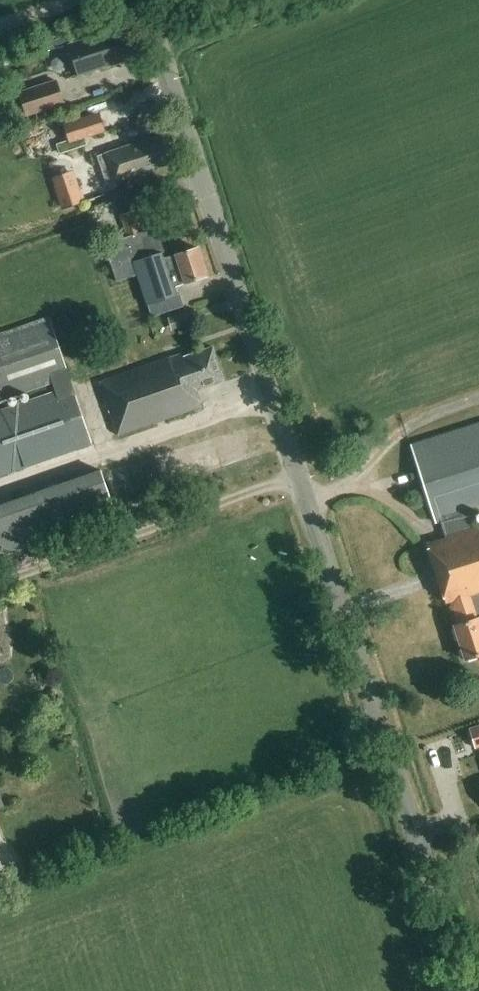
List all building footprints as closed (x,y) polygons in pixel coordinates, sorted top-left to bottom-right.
[(65,46),(75,74),(76,79),(123,63),(113,30),(65,46)] [(13,118),(15,126),(62,111),(61,106),(63,105),(55,81),(18,93),(24,115),(13,118)] [(68,141),(56,145),(59,155),(87,146),(85,139),(105,132),(98,113),(62,124),(68,141)] [(106,186),(169,165),(160,136),(96,157),(106,186)] [(63,212),(84,204),(73,174),(52,182),(63,212)] [(165,259),(156,229),(141,233),(135,212),(119,217),(126,237),(104,244),(117,282),(137,275),(151,317),(183,307),(179,294),(175,295),(173,288),(183,285),(183,284),(206,277),(197,249),(165,259)] [(0,336),(0,399),(51,382),(55,394),(0,413),(0,474),(90,443),(71,388),(67,376),(48,320),(0,336)] [(223,381),(211,348),(183,357),(182,355),(99,383),(117,436),(201,407),(195,391),(223,381)] [(477,528),(471,512),(478,510),(478,424),(411,446),(436,523),(440,522),(445,538),(426,544),(445,604),(450,602),(457,626),(453,628),(465,661),(478,657),(478,617),(476,617),(470,597),(478,594),(478,527),(477,528)] [(115,519),(99,474),(0,508),(0,559),(115,519)] [(468,728),(475,749),(478,748),(478,725),(468,728)]
